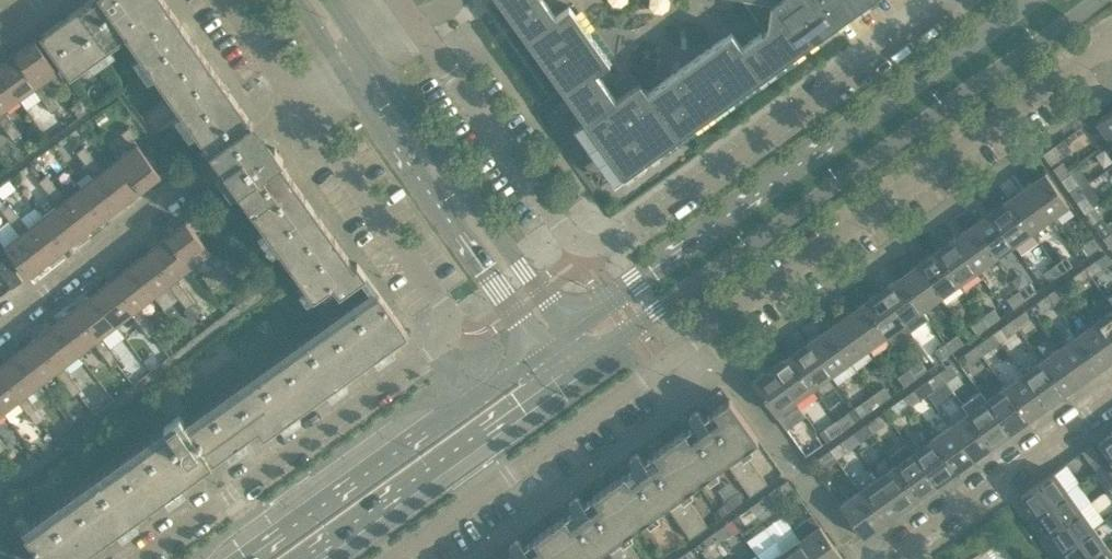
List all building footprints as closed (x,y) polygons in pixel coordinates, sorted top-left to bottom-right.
[(101,0),(89,0),(41,34),(70,76),(127,36),(101,0)] [(164,0),(101,0),(127,36),(127,35),(168,5),(164,0)] [(624,175),(869,0),(763,0),(771,1),(767,27),(741,46),(731,32),(647,92),(639,81),(615,99),(595,71),(609,61),(591,35),(569,5),(555,15),(544,0),(499,0),(624,175)] [(211,65),(195,43),(168,5),(127,35),(169,95),(211,65)] [(58,70),(35,38),(15,52),(38,84),(58,70)] [(15,52),(0,63),(0,72),(19,98),(26,109),(41,98),(37,92),(41,89),(38,84),(15,52)] [(256,129),(240,107),(211,65),(169,95),(216,160),(223,170),(265,141),(256,129)] [(0,72),(0,111),(19,98),(0,72)] [(53,96),(45,86),(41,89),(37,92),(41,98),(44,102),(53,96)] [(60,106),(53,96),(44,102),(51,112),(60,106)] [(1111,138),(1111,109),(1096,121),(1110,140),(1111,138)] [(7,113),(0,118),(0,122),(5,129),(14,123),(7,113)] [(21,133),(14,123),(5,129),(13,140),(21,133)] [(137,136),(129,126),(121,132),(129,142),(137,136)] [(292,179),(281,164),(280,161),(283,159),(275,147),(271,150),(265,141),(223,170),(251,208),(292,179)] [(161,173),(137,143),(117,158),(141,188),(161,173)] [(92,155),(84,145),(76,152),(83,161),(92,155)] [(1063,156),(1055,145),(1043,153),(1050,164),(1063,156)] [(100,165),(92,155),(83,161),(91,171),(100,165)] [(141,188),(117,158),(99,172),(122,203),(141,188)] [(1061,179),(1076,168),(1074,165),(1068,169),(1062,161),(1053,168),(1061,179)] [(1079,184),(1073,177),(1079,172),(1076,168),(1061,179),(1069,191),(1079,184)] [(122,203),(99,172),(80,187),(104,217),(122,203)] [(1068,204),(1045,172),(1026,185),(1049,218),(1068,204)] [(55,184),(47,174),(38,180),(46,190),(55,184)] [(334,238),(319,217),(292,179),(251,208),(293,267),(334,238)] [(62,194),(55,184),(46,190),(54,200),(62,194)] [(1049,218),(1026,185),(1008,198),(1031,231),(1049,218)] [(104,217),(80,187),(61,201),(85,232),(104,217)] [(1094,206),(1086,194),(1077,201),(1085,212),(1094,206)] [(1031,231),(1008,198),(990,211),(1013,244),(1031,231)] [(85,232),(61,201),(43,216),(66,246),(85,232)] [(17,213),(9,203),(1,209),(9,219),(17,213)] [(1102,217),(1094,206),(1085,212),(1093,224),(1102,217)] [(1013,244),(990,211),(971,224),(995,257),(1013,244)] [(25,223),(17,213),(9,219),(16,229),(25,223)] [(66,246),(43,216),(24,230),(48,261),(66,246)] [(210,251),(186,220),(167,235),(190,266),(210,251)] [(995,257),(971,224),(953,237),(977,270),(995,257)] [(48,261),(24,230),(4,245),(28,276),(48,261)] [(1111,231),(1103,237),(1111,249),(1111,248),(1111,231)] [(190,266),(167,235),(148,250),(172,280),(190,266)] [(977,270),(953,237),(935,250),(958,283),(977,270)] [(1098,247),(1092,237),(1080,245),(1087,255),(1098,247)] [(365,274),(357,262),(353,265),(334,238),(293,267),(314,296),(332,283),(339,293),(365,274)] [(172,280),(148,250),(129,264),(153,295),(172,280)] [(958,283),(935,250),(917,263),(940,296),(958,283)] [(224,263),(217,253),(208,259),(216,269),(224,263)] [(1073,265),(1066,256),(1055,264),(1061,273),(1073,265)] [(6,257),(0,261),(0,271),(1,272),(12,265),(6,257)] [(1102,268),(1096,259),(1084,267),(1091,276),(1102,268)] [(940,296),(917,263),(899,276),(922,309),(940,296)] [(153,295),(129,264),(111,279),(134,309),(153,295)] [(1061,273),(1055,264),(1043,272),(1050,281),(1061,273)] [(23,280),(12,265),(1,272),(12,287),(23,280)] [(1091,276),(1084,267),(1073,275),(1080,285),(1091,276)] [(928,318),(922,309),(899,276),(880,289),(910,331),(928,318)] [(134,309),(111,279),(92,293),(116,324),(134,309)] [(187,291),(179,281),(171,288),(178,298),(187,291)] [(1036,291),(1030,282),(1018,290),(1025,299),(1036,291)] [(1066,294),(1059,285),(1048,293),(1055,302),(1066,294)] [(910,331),(880,289),(862,302),(885,335),(892,344),(910,331)] [(1025,299),(1018,290),(1007,298),(1013,307),(1025,299)] [(194,301),(187,291),(178,298),(186,308),(190,304),(194,301)] [(258,426),(264,434),(407,332),(378,292),(189,427),(179,414),(164,425),(168,430),(26,532),(45,558),(72,558),(258,426)] [(116,324),(92,293),(73,308),(97,338),(116,324)] [(1055,302),(1048,293),(1037,301),(1043,311),(1055,302)] [(885,335),(862,302),(844,315),(867,348),(885,335)] [(186,308),(184,310),(192,320),(199,315),(190,304),(186,308)] [(97,338),(73,308),(54,322),(78,353),(97,338)] [(1000,317),(993,308),(982,316),(989,325),(1000,317)] [(1095,321),(1111,344),(1111,309),(1095,321)] [(149,320),(142,310),(133,317),(141,327),(149,320)] [(1030,320),(1023,311),(1012,319),(1018,328),(1030,320)] [(867,348),(844,315),(826,328),(849,361),(867,348)] [(989,325),(982,316),(971,324),(977,333),(989,325)] [(1018,328),(1012,319),(1000,327),(1007,336),(1018,328)] [(157,330),(149,320),(141,327),(149,337),(157,330)] [(1095,321),(1077,334),(1101,367),(1111,359),(1111,344),(1095,321)] [(78,353),(54,322),(35,337),(59,368),(78,353)] [(849,361),(826,328),(808,341),(831,374),(849,361)] [(964,343),(957,334),(946,342),(952,351),(964,343)] [(1101,367),(1077,334),(1059,347),(1082,380),(1101,367)] [(59,368),(35,337),(16,351),(40,382),(59,368)] [(993,346),(987,337),(975,345),(982,354),(993,346)] [(112,349),(104,339),(96,346),(104,356),(112,349)] [(831,374),(808,341),(790,354),(813,387),(831,374)] [(952,351),(946,342),(934,350),(941,359),(952,351)] [(982,354),(975,345),(964,353),(970,362),(982,354)] [(1082,380),(1059,347),(1041,360),(1064,393),(1082,380)] [(120,359),(112,349),(104,356),(111,366),(120,359)] [(16,351),(0,364),(0,369),(21,397),(40,382),(16,351)] [(813,387),(790,354),(771,367),(795,400),(813,387)] [(927,369),(921,360),(909,368),(916,377),(927,369)] [(1064,393),(1041,360),(1023,373),(1046,406),(1064,393)] [(957,372),(950,363),(939,371),(945,380),(957,372)] [(795,400),(771,367),(752,381),(776,414),(795,400)] [(916,377),(909,368),(898,376),(904,385),(916,377)] [(0,369),(0,408),(3,411),(21,397),(0,369)] [(74,379),(66,369),(58,375),(65,385),(74,379)] [(945,380),(939,371),(927,379),(934,389),(945,380)] [(1046,406),(1023,373),(1005,386),(1028,419),(1046,406)] [(82,389),(74,379),(65,385),(73,395),(82,389)] [(891,395),(884,386),(873,394),(879,403),(891,395)] [(1028,419),(1005,386),(986,399),(1010,432),(1028,419)] [(920,398),(914,389),(902,397),(909,406),(920,398)] [(1010,432),(986,399),(980,390),(962,403),(968,412),(991,445),(1010,432)] [(879,403),(873,394),(861,402),(868,411),(879,403)] [(909,406),(902,397),(891,405),(898,415),(909,406)] [(36,408),(29,398),(20,404),(28,414),(36,408)] [(743,449),(758,438),(729,398),(712,409),(718,418),(709,425),(698,410),(695,410),(690,413),(689,417),(700,432),(690,438),(684,430),(668,441),(697,481),(725,461),(750,495),(767,483),(743,449)] [(44,418),(36,408),(28,414),(36,424),(44,418)] [(854,421),(848,412),(836,420),(843,429),(854,421)] [(991,445),(968,412),(950,425),(973,458),(991,445)] [(884,424),(878,415),(866,423),(873,432),(884,424)] [(843,429),(836,420),(819,432),(826,441),(843,429)] [(873,432),(866,423),(855,431),(861,441),(873,432)] [(973,458),(950,425),(932,438),(955,471),(973,458)] [(1098,442),(1111,462),(1111,432),(1098,442)] [(955,471),(932,438),(913,451),(937,484),(955,471)] [(683,491),(697,481),(668,441),(652,452),(659,461),(649,467),(639,453),(635,453),(630,456),(629,460),(640,474),(630,481),(624,472),(608,484),(637,524),(666,504),(690,538),(707,525),(683,491)] [(848,450),(841,441),(830,449),(836,458),(848,450)] [(937,484),(913,451),(907,442),(889,455),(895,464),(919,497),(937,484)] [(1099,455),(1091,444),(1082,451),(1090,462),(1099,455)] [(836,458),(830,449),(818,457),(825,466),(836,458)] [(919,497),(895,464),(877,477),(901,510),(919,497)] [(1109,470),(1100,476),(1108,488),(1111,485),(1111,473),(1109,470)] [(1034,513),(1067,490),(1053,471),(1021,494),(1034,513)] [(901,510),(877,477),(859,490),(882,523),(901,510)] [(794,489),(787,479),(776,487),(783,497),(794,489)] [(637,524),(608,484),(592,495),(598,504),(589,510),(579,496),(575,496),(570,499),(569,503),(580,517),(570,524),(564,515),(548,526),(571,558),(589,558),(606,547),(614,558),(640,558),(623,534),(637,524)] [(882,523),(859,490),(840,503),(863,536),(882,523)] [(1047,531),(1080,508),(1067,490),(1034,513),(1047,531)] [(727,499),(732,508),(743,500),(737,492),(727,499)] [(768,507),(762,498),(750,506),(757,515),(768,507)] [(757,515),(750,506),(739,514),(745,523),(757,515)] [(1060,550),(1093,526),(1080,508),(1047,531),(1060,550)] [(819,524),(811,513),(792,527),(816,558),(840,558),(843,557),(819,524)] [(732,533),(725,524),(714,532),(720,541),(732,533)] [(548,526),(532,538),(538,546),(529,553),(519,539),(515,538),(510,542),(509,545),(519,558),(571,558),(548,526)] [(1106,545),(1093,526),(1060,550),(1067,558),(1086,558),(1106,545)] [(792,527),(774,540),(788,558),(816,558),(792,527)] [(720,541),(714,532),(702,540),(709,549),(720,541)] [(774,540),(757,552),(762,558),(788,558),(774,540)] [(1106,545),(1086,558),(1111,558),(1111,553),(1106,545)] [(689,550),(677,558),(678,558),(695,558),(696,558),(689,550)]
